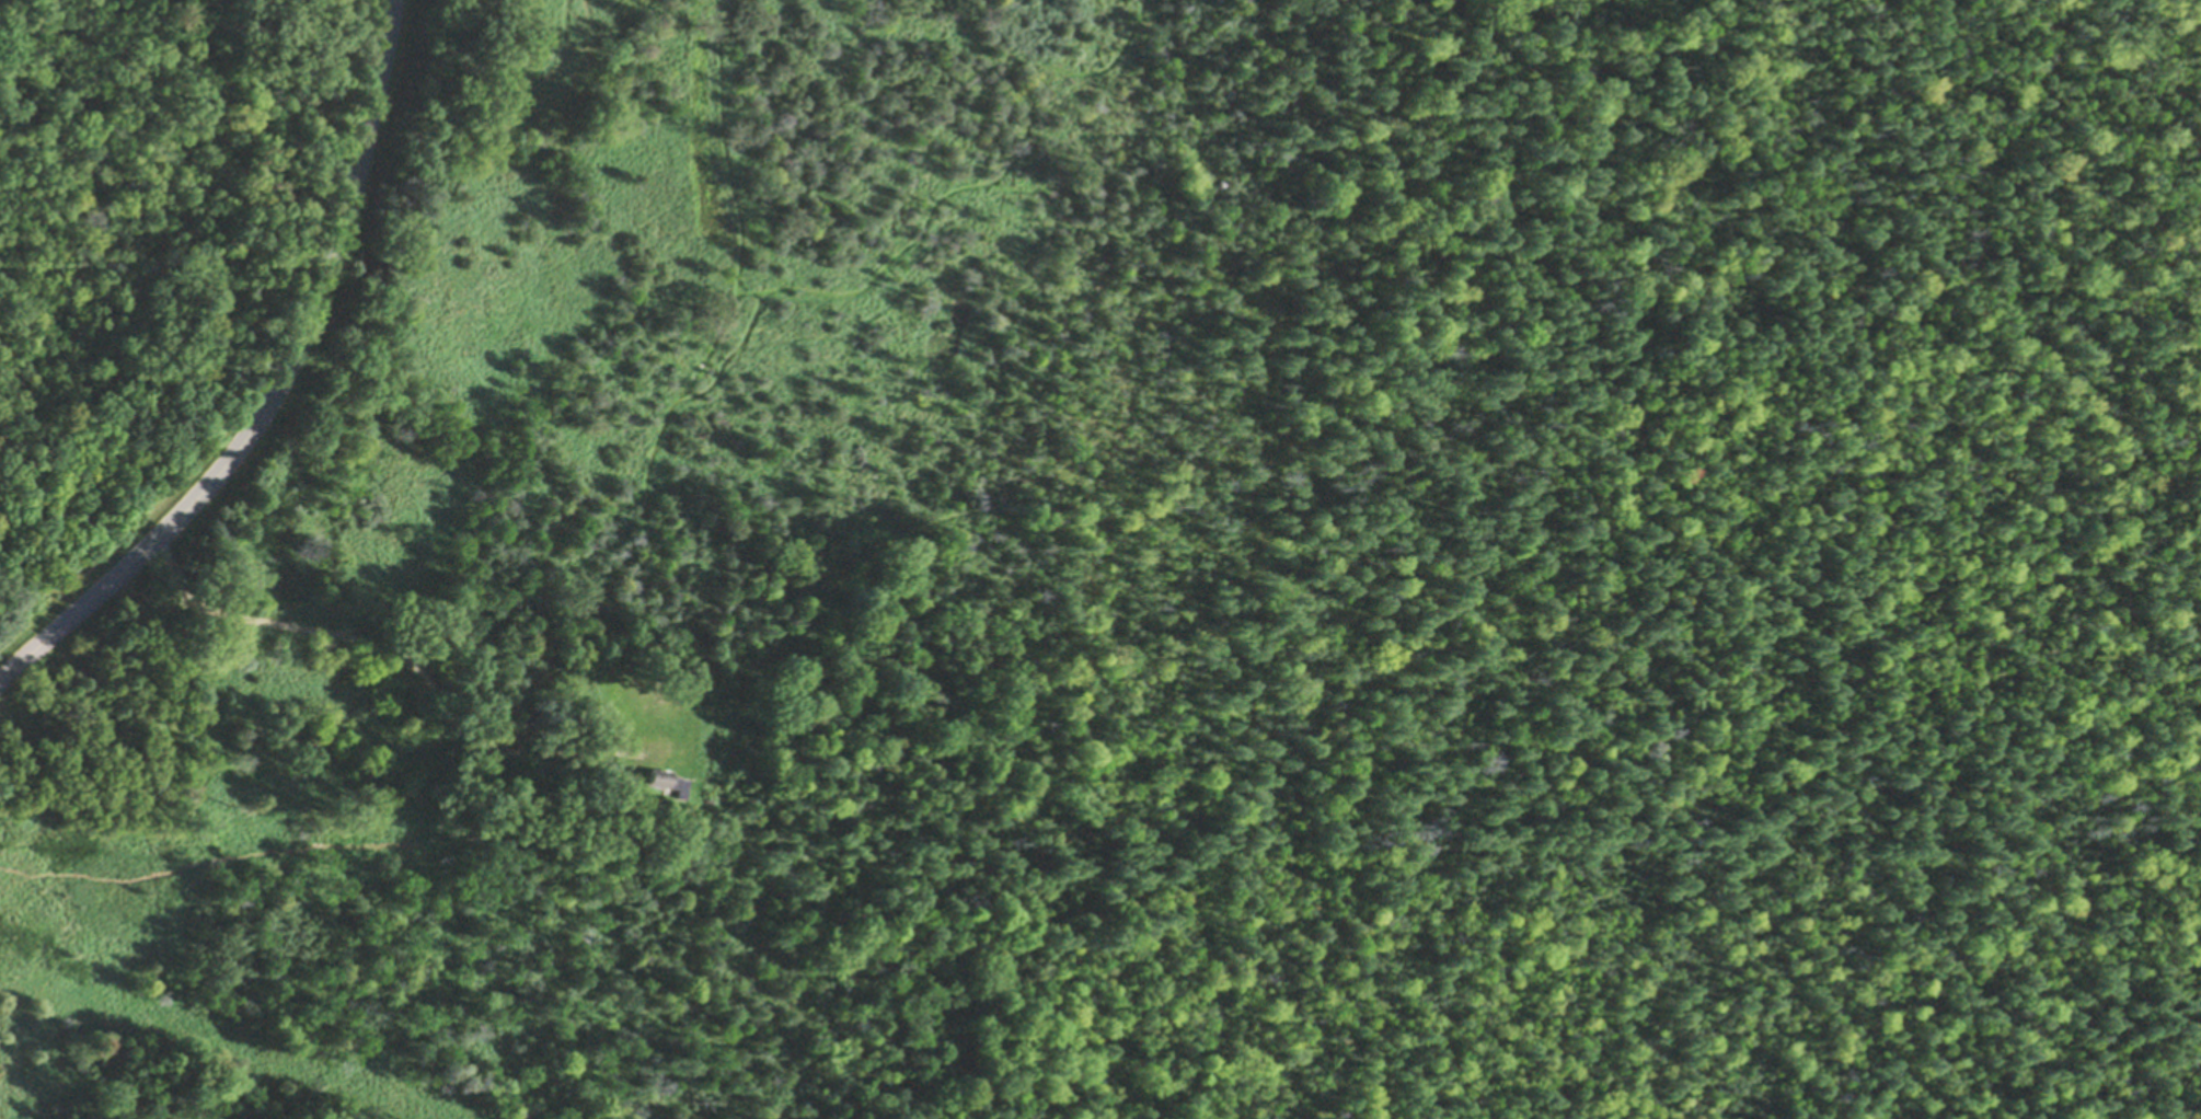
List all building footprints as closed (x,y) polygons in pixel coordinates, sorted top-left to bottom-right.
[(642,786),(664,788),(666,771),(644,768),(642,786)]
